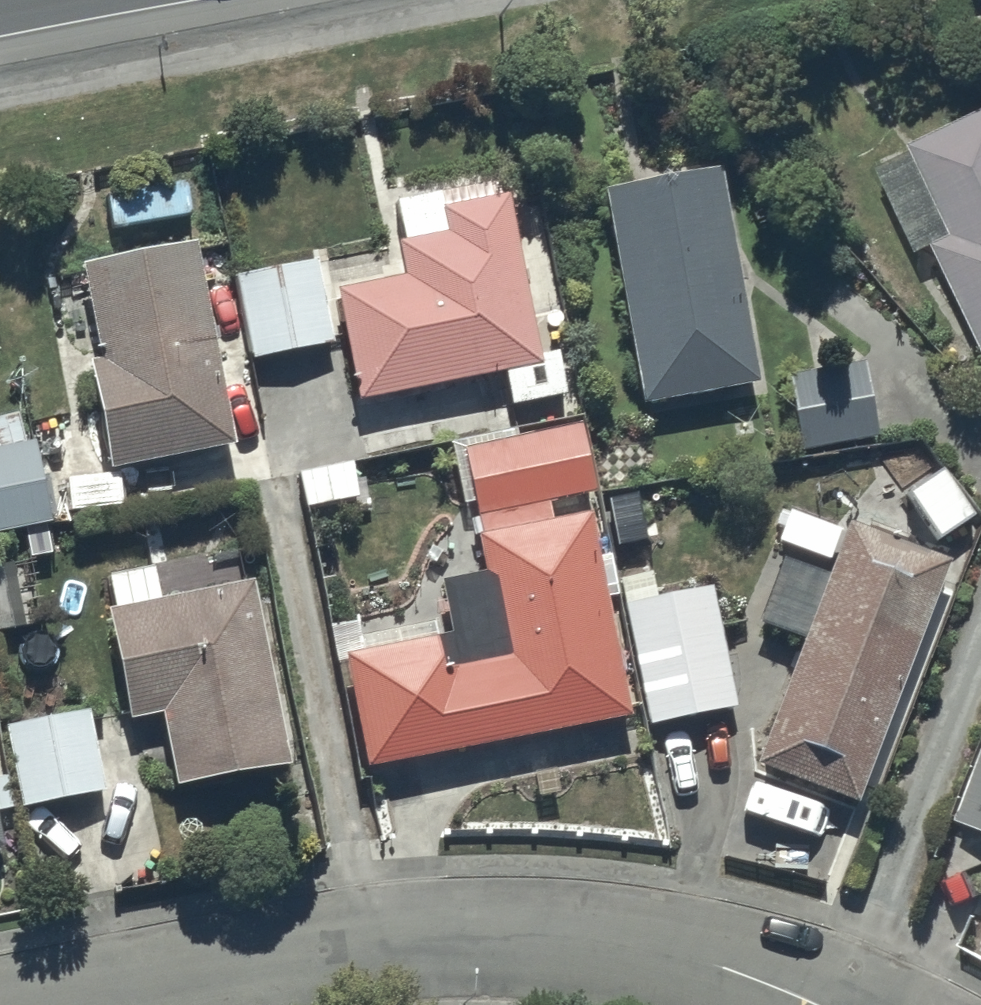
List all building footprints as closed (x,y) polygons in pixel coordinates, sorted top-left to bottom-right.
[(910,151),(914,159),(877,177),(916,260),(932,252),(980,353),(980,117),(910,151)] [(759,392),(721,179),(600,198),(638,413),(759,392)] [(538,363),(512,204),(501,206),(499,191),(396,208),(403,249),(399,250),(405,285),(339,296),(358,406),(504,382),(509,412),(567,402),(560,359),(538,363)] [(236,453),(194,253),(83,275),(101,366),(88,368),(111,479),(236,453)] [(334,351),(317,265),(235,282),(252,368),(334,351)] [(877,443),(862,369),(785,384),(800,459),(877,443)] [(632,727),(592,521),(553,529),(549,509),(595,500),(581,432),(463,455),(478,530),(483,529),(485,543),(478,545),(485,581),(439,590),(449,640),(443,642),(440,626),(359,642),(362,659),(346,663),(369,778),(632,727)] [(34,447),(0,455),(0,541),(53,531),(34,447)] [(358,503),(351,469),(299,479),(306,514),(358,503)] [(974,522),(942,477),(905,504),(937,549),(974,522)] [(840,537),(787,517),(774,550),(828,569),(840,537)] [(945,569),(845,532),(825,583),(779,565),(754,630),(801,648),(751,775),(852,815),(945,569)] [(0,573),(0,635),(28,630),(16,570),(0,573)] [(292,776),(254,588),(162,607),(155,572),(109,582),(116,616),(106,618),(129,730),(161,724),(176,798),(292,776)] [(737,716),(713,593),(626,607),(649,732),(737,716)] [(104,799),(89,716),(59,721),(59,719),(6,728),(21,813),(104,799)] [(957,827),(980,836),(980,760),(957,827)] [(16,814),(10,782),(0,784),(0,818),(16,814)]
